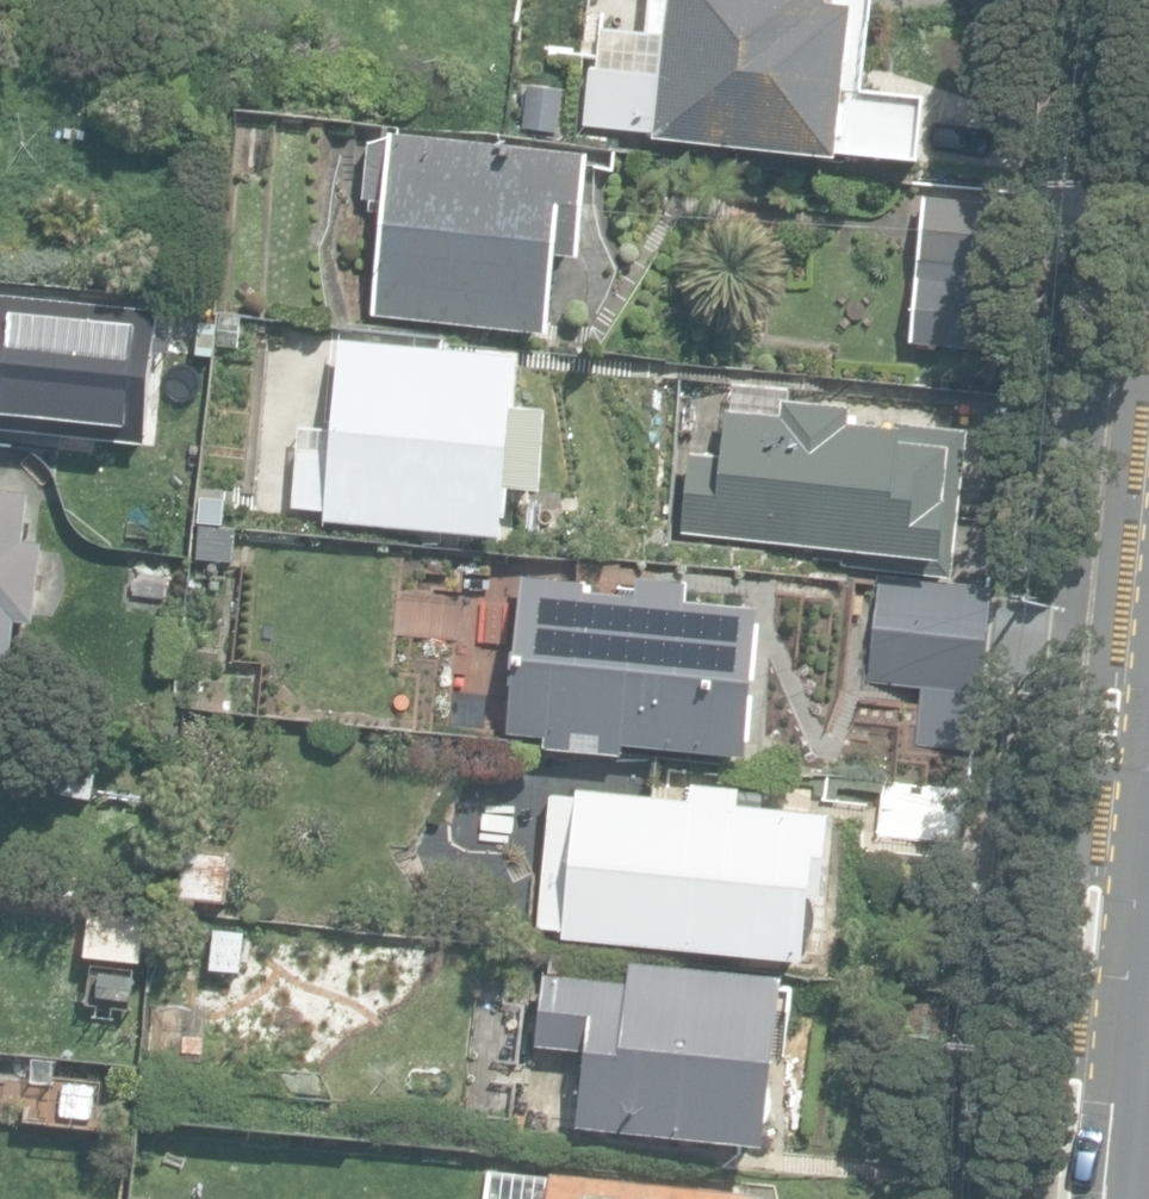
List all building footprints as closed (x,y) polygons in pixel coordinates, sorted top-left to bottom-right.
[(919,162),(925,97),(865,86),(875,0),(649,0),(646,32),(637,31),(634,69),(619,68),(592,65),(586,125),(654,134),(654,139),(841,155),(841,152),(919,162)] [(378,315),(551,333),(559,257),(584,260),(595,157),(394,135),(393,146),(374,144),(368,200),(390,202),(378,315)] [(913,343),(1015,354),(1031,209),(928,199),(913,343)] [(146,443),(160,310),(0,293),(0,429),(146,443)] [(279,355),(310,358),(313,333),(281,330),(279,355)] [(327,521),(504,537),(506,517),(511,517),(513,487),(545,489),(550,409),(521,407),(524,354),(486,350),(486,353),(343,340),(335,431),(312,429),(311,449),(301,448),(300,456),(293,455),(289,495),(299,496),(297,508),(328,511),(327,521)] [(893,567),(951,574),(967,431),(848,418),(849,405),(781,398),(780,415),(724,409),(719,454),(690,451),(682,530),(894,553),(893,567)] [(12,664),(17,614),(32,615),(40,536),(23,534),(28,487),(0,484),(0,662),(12,664)] [(868,666),(975,677),(986,584),(878,572),(868,666)] [(549,748),(628,756),(629,744),(748,756),(762,608),(690,601),(692,583),(642,578),(641,598),(583,592),(585,581),(526,576),(511,733),(551,737),(549,748)] [(65,794),(94,799),(100,758),(72,753),(65,794)] [(566,938),(806,961),(813,895),(823,896),(830,813),(740,805),(742,788),(695,783),(694,800),(580,790),(575,839),(551,836),(542,928),(567,931),(566,938)] [(894,836),(967,843),(972,792),(899,785),(894,836)] [(181,899),(231,903),(236,852),(186,848),(181,899)] [(94,965),(141,969),(146,905),(100,901),(94,965)] [(213,978),(245,983),(252,938),(220,933),(213,978)] [(319,979),(349,983),(352,951),(323,948),(319,979)] [(577,1125),(763,1144),(781,976),(628,961),(626,981),(542,973),(535,1043),(585,1049),(577,1125)] [(95,997),(135,1003),(139,975),(99,969),(95,997)] [(908,1035),(945,1039),(950,994),(912,990),(908,1035)] [(49,1112),(112,1123),(118,1086),(54,1079),(49,1112)] [(754,1188),(550,1169),(547,1198),(753,1198),(754,1188)]
